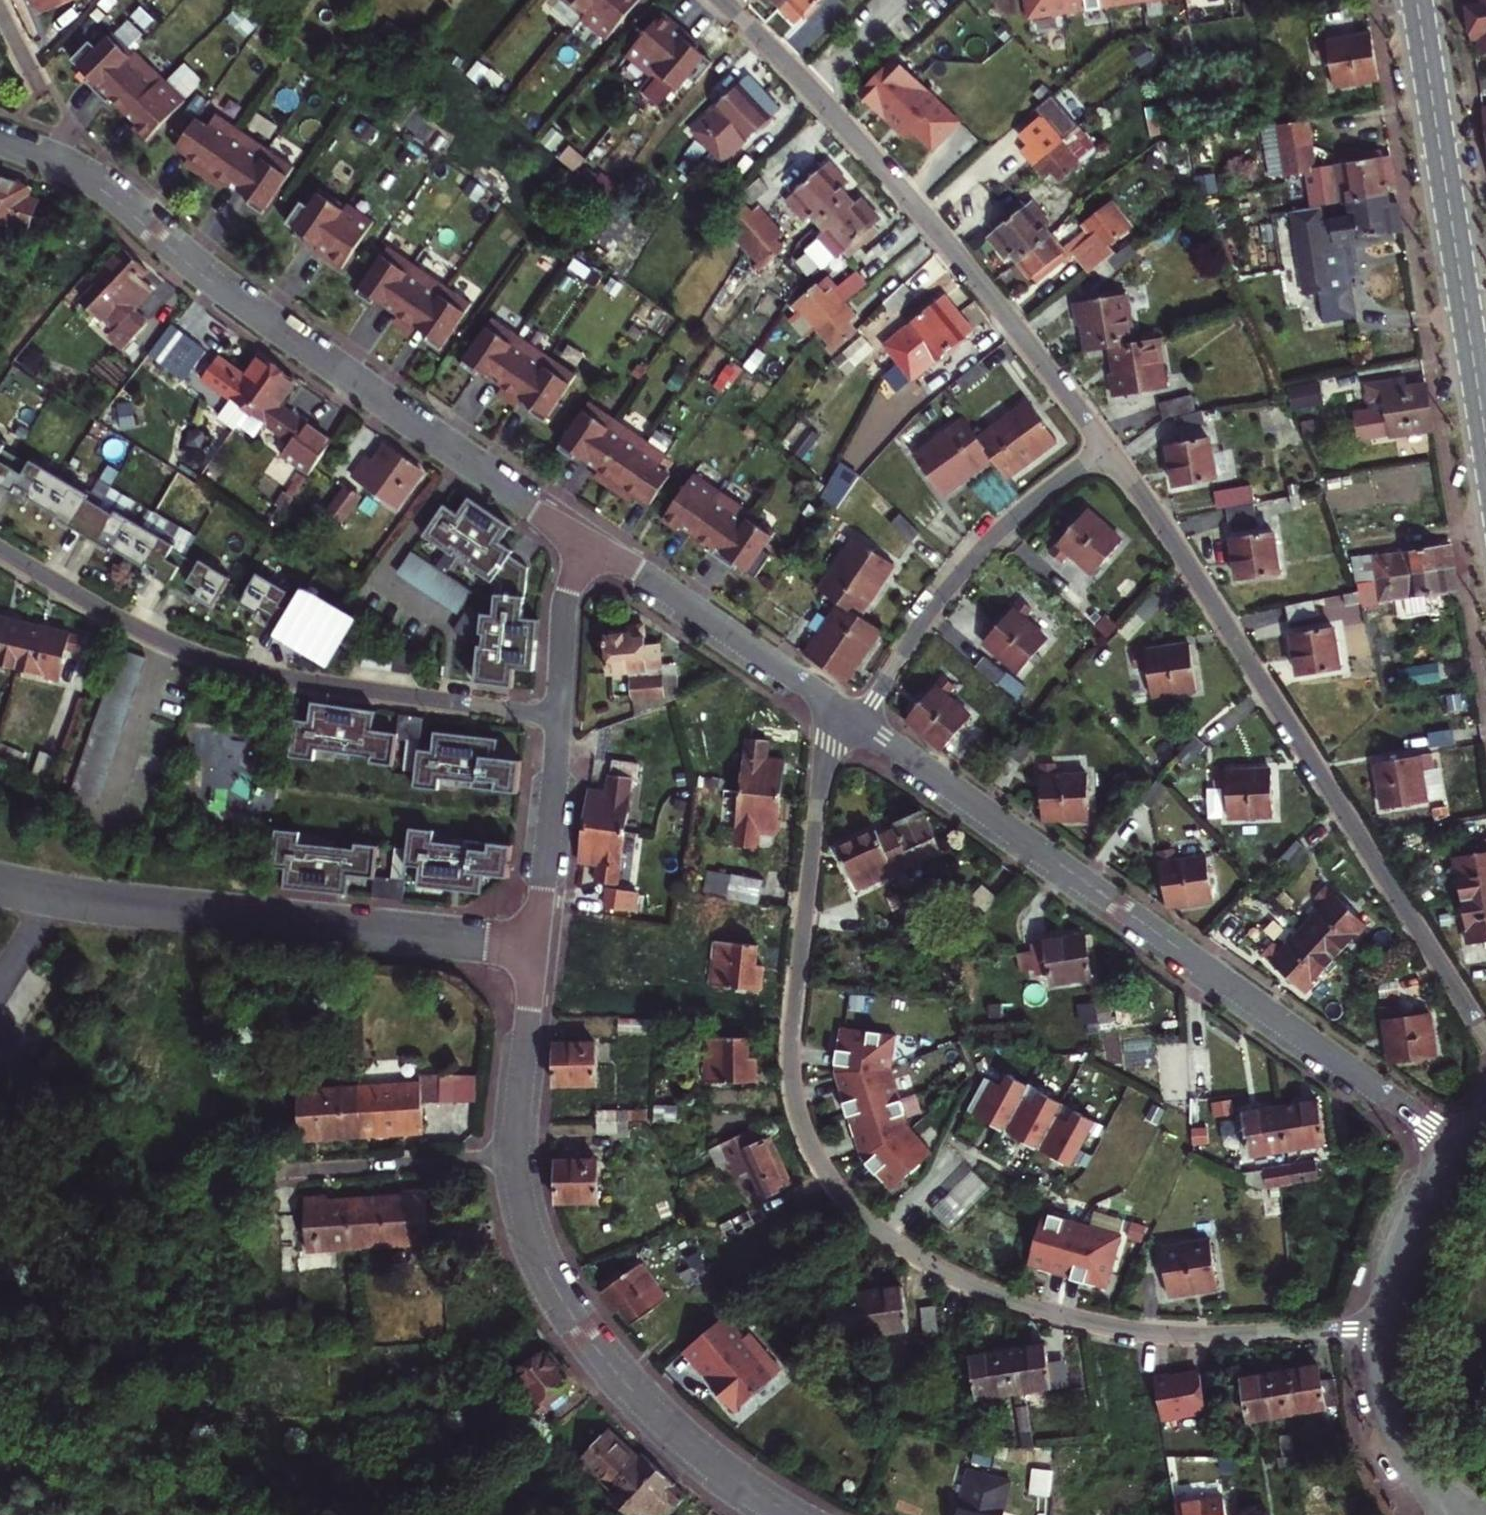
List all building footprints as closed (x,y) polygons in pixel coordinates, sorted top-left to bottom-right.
[(31,0),(37,16),(74,0),(30,0),(31,0)] [(587,17),(584,19),(609,40),(642,0),(566,0),(587,17)] [(793,0),(777,0),(785,8),(793,0)] [(824,0),(793,0),(785,8),(794,17),(800,24),(808,17),(810,19),(825,4),(822,2),(824,0)] [(1157,0),(1026,0),(1029,20),(1157,0)] [(1471,18),(1485,15),(1485,0),(1468,0),(1471,18)] [(674,19),(665,12),(629,56),(654,76),(656,73),(679,92),(692,76),(700,83),(717,61),(710,55),(698,46),(702,41),(674,19)] [(1471,18),(1474,37),(1481,35),(1483,45),(1484,50),(1485,50),(1485,15),(1471,18)] [(393,20),(386,29),(402,42),(409,33),(393,20)] [(96,92),(125,62),(134,53),(112,32),(96,48),(90,41),(71,60),(83,71),(89,77),(85,82),(96,92)] [(1334,57),(1339,86),(1384,78),(1380,55),(1376,33),(1319,42),(1322,59),(1334,57)] [(1133,57),(1142,48),(1132,35),(1122,44),(1133,57)] [(146,62),(136,51),(134,53),(125,62),(136,73),(146,62)] [(889,65),(883,72),(914,104),(928,92),(895,60),(889,65)] [(118,106),(128,115),(163,78),(146,62),(136,73),(125,62),(96,92),(106,103),(111,99),(118,106)] [(914,104),(883,72),(861,94),(865,98),(892,124),(914,104)] [(728,99),(696,129),(698,131),(686,142),(698,155),(709,144),(766,93),(758,84),(752,77),(745,84),(743,82),(727,97),(728,99)] [(163,78),(128,115),(132,119),(137,124),(133,129),(146,142),(186,100),(163,78)] [(959,122),(928,92),(914,104),(945,137),(953,129),(959,122)] [(709,144),(726,162),(747,142),(758,131),(761,133),(777,118),(775,116),(781,109),(774,102),(766,93),(709,144)] [(1030,156),(1036,164),(1070,135),(1078,129),(1052,99),(1041,109),(1046,116),(1031,129),(1025,135),(1033,145),(1026,151),(1030,156)] [(922,139),(933,150),(945,137),(914,104),(892,124),(906,138),(913,130),(922,139)] [(194,119),(174,149),(182,154),(189,159),(207,171),(235,128),(214,114),(206,127),(194,119)] [(1142,138),(1157,136),(1155,118),(1140,120),(1142,138)] [(1314,122),(1284,127),(1287,150),(1317,146),(1314,122)] [(235,128),(207,171),(225,183),(231,187),(239,192),(259,162),(247,155),(255,142),(235,128)] [(1047,176),(1054,171),(1062,181),(1085,161),(1070,143),(1075,140),(1070,135),(1036,164),(1047,176)] [(267,149),(255,142),(247,155),(259,162),(267,149)] [(733,170),(755,151),(747,142),(726,162),(733,170)] [(1317,146),(1287,150),(1290,174),(1312,170),(1321,168),(1321,166),(1317,146)] [(259,162),(239,192),(245,196),(250,200),(247,205),(262,215),(293,167),(267,149),(259,162)] [(1387,149),(1367,152),(1374,197),(1394,194),(1392,184),(1401,183),(1398,165),(1396,154),(1388,155),(1387,149)] [(1351,191),(1352,200),(1374,197),(1367,152),(1345,155),(1346,162),(1340,163),(1344,192),(1351,191)] [(202,178),(207,171),(189,159),(184,166),(202,178)] [(823,161),(808,175),(838,210),(853,196),(845,187),(851,182),(834,161),(828,166),(825,163),(823,161)] [(1344,192),(1340,163),(1321,166),(1321,168),(1312,170),(1318,206),(1352,200),(1351,191),(1344,192)] [(225,183),(207,171),(202,178),(221,190),(225,183)] [(792,198),(810,219),(815,215),(822,224),(838,210),(808,175),(796,186),(792,189),(797,194),(792,198)] [(745,193),(754,204),(773,189),(763,178),(745,193)] [(22,232),(33,203),(21,198),(24,190),(12,186),(0,181),(0,223),(22,232)] [(300,201),(286,224),(298,232),(306,237),(303,242),(316,251),(346,205),(321,189),(309,207),(300,201)] [(1394,194),(1374,197),(1380,242),(1401,239),(1400,231),(1408,230),(1403,201),(1395,202),(1394,194)] [(853,196),(838,210),(867,244),(882,231),(879,228),(878,226),(883,221),(865,199),(859,204),(853,196)] [(1359,242),(1360,246),(1380,242),(1374,197),(1352,200),(1354,209),(1347,210),(1348,219),(1351,238),(1358,237),(1359,242)] [(728,228),(731,226),(745,243),(775,219),(763,205),(756,211),(748,201),(724,223),(728,228)] [(1020,206),(1011,214),(1041,252),(1058,239),(1049,229),(1056,224),(1039,201),(1030,208),(1025,201),(1020,206)] [(348,203),(346,205),(316,251),(318,253),(328,259),(342,268),(374,221),(348,203)] [(1094,276),(1111,262),(1121,255),(1114,247),(1136,230),(1117,204),(1088,226),(1097,237),(1076,252),(1094,276)] [(1294,213),(1308,295),(1323,292),(1329,324),(1363,318),(1355,276),(1362,275),(1357,243),(1359,242),(1358,237),(1351,238),(1348,219),(1326,222),(1324,208),(1294,213)] [(867,244),(838,210),(822,224),(828,231),(824,235),(843,257),(846,254),(851,259),(856,255),(867,244)] [(1017,255),(1025,265),(1041,252),(1011,214),(995,228),(999,233),(993,238),(1002,249),(1011,260),(1017,255)] [(763,268),(787,247),(779,238),(786,232),(775,219),(745,243),(752,250),(760,261),(758,263),(763,268)] [(14,241),(0,236),(0,271),(2,272),(14,241)] [(1042,283),(1071,260),(1065,252),(1067,251),(1058,239),(1041,252),(1025,265),(1031,273),(1034,277),(1036,276),(1042,283)] [(370,304),(374,299),(385,306),(405,277),(414,264),(387,246),(355,294),(362,298),(370,304)] [(1142,258),(1133,246),(1121,255),(1111,262),(1120,274),(1142,258)] [(139,283),(145,275),(120,253),(90,284),(95,289),(114,307),(99,323),(112,336),(133,313),(151,294),(145,289),(139,283)] [(426,272),(414,264),(405,277),(417,285),(426,272)] [(399,315),(417,328),(446,285),(426,272),(417,285),(405,277),(385,306),(394,312),(399,315)] [(857,272),(837,290),(847,301),(868,283),(857,272)] [(428,336),(425,341),(440,351),(472,303),(446,285),(417,328),(424,332),(428,336)] [(910,286),(891,304),(905,320),(925,302),(910,286)] [(822,288),(798,310),(801,313),(803,312),(818,328),(847,301),(837,290),(829,296),(822,288)] [(95,289),(78,304),(99,323),(114,307),(95,289)] [(924,314),(887,343),(900,361),(962,314),(953,302),(948,296),(941,301),(940,299),(922,312),(924,314)] [(1090,354),(1115,350),(1140,346),(1133,297),(1079,304),(1082,327),(1087,327),(1088,337),(1090,354)] [(837,353),(860,332),(852,323),(860,316),(847,301),(818,328),(834,346),(832,348),(837,353)] [(147,325),(133,313),(112,336),(105,343),(119,356),(147,325)] [(952,354),(969,341),(967,338),(975,332),(972,327),(962,314),(900,361),(913,379),(950,351),(952,354)] [(413,335),(417,328),(399,315),(394,322),(413,335)] [(493,318),(460,365),(475,375),(479,370),(483,373),(490,378),(511,348),(519,336),(493,318)] [(188,374),(203,353),(169,328),(146,358),(164,372),(172,362),(188,374)] [(866,334),(847,350),(857,362),(876,347),(866,334)] [(531,344),(519,336),(511,348),(522,357),(531,344)] [(1166,341),(1140,346),(1115,350),(1117,363),(1119,375),(1115,375),(1119,399),(1172,391),(1166,341)] [(522,357),(511,348),(490,378),(497,383),(504,387),(522,400),(551,357),(531,344),(522,357)] [(577,375),(551,357),(522,400),(528,404),(534,407),(530,413),(545,423),(577,375)] [(243,413),(271,372),(255,360),(239,381),(224,370),(211,361),(196,383),(224,404),(226,401),(243,413)] [(188,374),(172,362),(164,372),(181,383),(188,374)] [(969,391),(991,374),(984,363),(962,380),(969,391)] [(275,406),(290,385),(271,372),(243,413),(234,425),(232,429),(249,442),(259,429),(286,449),(278,460),(304,478),(327,443),(297,422),(275,406)] [(1397,435),(1439,429),(1435,405),(1432,382),(1411,386),(1410,378),(1373,384),(1375,400),(1392,398),(1397,435)] [(1323,385),(1293,391),(1297,412),(1327,406),(1323,385)] [(518,406),(522,400),(504,387),(499,394),(518,406)] [(1166,416),(1176,415),(1198,413),(1196,397),(1164,400),(1166,416)] [(606,431),(615,419),(588,401),(556,449),(564,454),(571,459),(575,454),(586,462),(606,431)] [(981,440),(997,461),(1010,480),(1035,462),(1060,443),(1031,403),(981,440)] [(1221,424),(1220,410),(1203,412),(1204,426),(1221,424)] [(1203,412),(1198,413),(1176,415),(1177,429),(1204,426),(1203,412)] [(626,427),(615,419),(606,431),(618,440),(626,427)] [(905,442),(946,497),(970,480),(997,461),(981,440),(967,420),(936,443),(925,428),(905,442)] [(1318,423),(1307,425),(1309,436),(1320,434),(1318,423)] [(618,483),(647,441),(626,427),(618,440),(606,431),(586,462),(594,467),(599,471),(618,483)] [(14,492),(18,485),(24,489),(30,493),(29,496),(70,521),(106,543),(146,566),(148,561),(154,565),(161,570),(157,576),(190,597),(192,593),(197,596),(215,607),(232,578),(203,560),(200,564),(173,548),(175,545),(118,510),(115,514),(88,498),(90,494),(33,459),(31,463),(5,447),(7,444),(0,439),(0,484),(14,492)] [(643,500),(650,505),(670,475),(659,468),(667,455),(647,441),(618,483),(636,496),(643,500)] [(1175,468),(1178,487),(1221,481),(1216,443),(1173,449),(1175,468)] [(359,460),(346,479),(393,512),(418,475),(398,461),(379,448),(367,467),(359,460)] [(706,456),(674,503),(682,509),(689,514),(692,509),(703,516),(732,474),(706,456)] [(826,496),(844,506),(863,472),(846,462),(826,496)] [(613,490),(618,483),(599,471),(595,478),(613,490)] [(732,474),(703,516),(712,523),(722,530),(719,535),(731,543),(756,509),(744,501),(753,488),(732,474)] [(329,483),(318,499),(328,506),(339,490),(329,483)] [(636,496),(618,483),(613,490),(632,502),(636,496)] [(1222,507),(1260,499),(1257,483),(1219,490),(1222,507)] [(744,501),(756,509),(762,498),(764,496),(753,488),(744,501)] [(343,516),(353,500),(339,490),(328,506),(343,516)] [(510,525),(470,498),(460,515),(452,510),(446,506),(426,535),(450,551),(459,557),(500,584),(496,617),(485,615),(484,632),(488,633),(487,640),(487,648),(483,647),(479,683),(513,687),(516,667),(534,668),(539,619),(524,618),(530,567),(512,554),(514,551),(507,545),(501,541),(510,525)] [(756,509),(731,543),(744,552),(748,547),(756,553),(768,561),(783,539),(776,534),(788,516),(762,498),(756,509)] [(1285,575),(1277,505),(1233,510),(1237,550),(1240,579),(1285,575)] [(1126,544),(1091,512),(1073,532),(1051,556),(1061,565),(1071,555),(1096,577),(1126,544)] [(893,527),(912,546),(922,536),(903,517),(893,527)] [(895,569),(854,539),(818,590),(838,604),(860,619),(876,596),(895,569)] [(1425,551),(1381,557),(1384,578),(1461,566),(1459,554),(1458,546),(1448,547),(1447,544),(1424,547),(1425,551)] [(459,557),(450,551),(439,567),(414,552),(399,574),(461,616),(475,593),(448,575),(459,557)] [(1363,580),(1384,578),(1381,557),(1380,553),(1356,556),(1359,562),(1363,580)] [(1384,578),(1363,580),(1369,605),(1388,602),(1388,599),(1410,596),(1413,612),(1433,610),(1431,596),(1454,593),(1453,589),(1464,588),(1463,580),(1461,566),(1384,578)] [(289,590),(260,573),(244,602),(259,612),(261,608),(266,611),(273,615),(269,622),(297,639),(301,632),(306,635),(313,640),(311,643),(327,653),(345,623),(316,606),(314,609),(286,593),(289,590)] [(1167,600),(1156,590),(1136,612),(1147,622),(1167,600)] [(1026,621),(1033,611),(1021,601),(1003,623),(985,644),(1020,674),(1049,642),(1026,621)] [(864,657),(880,634),(860,619),(838,604),(802,657),(844,685),(848,680),(864,657)] [(1286,627),(1314,624),(1312,610),(1285,613),(1286,627)] [(15,667),(27,626),(2,619),(0,619),(0,663),(15,667)] [(55,634),(27,626),(15,667),(59,679),(66,653),(78,656),(82,641),(55,634)] [(609,640),(606,641),(605,647),(608,675),(628,674),(631,719),(668,704),(677,700),(675,668),(660,669),(658,649),(644,650),(642,630),(634,631),(627,631),(627,634),(608,635),(609,640)] [(1342,669),(1337,631),(1295,637),(1297,655),(1300,675),(1342,669)] [(1139,668),(1152,667),(1156,697),(1200,690),(1194,646),(1169,650),(1138,654),(1139,668)] [(396,660),(365,655),(364,665),(413,674),(416,651),(398,648),(396,660)] [(149,659),(121,649),(67,812),(92,820),(149,659)] [(1008,677),(986,660),(977,671),(999,688),(1008,677)] [(1442,663),(1413,668),(1415,682),(1444,678),(1442,663)] [(928,695),(906,720),(941,750),(970,717),(947,698),(954,690),(942,679),(928,695)] [(1027,689),(1018,682),(1010,691),(1019,698),(1027,689)] [(345,708),(311,704),(309,723),(295,722),(291,759),(316,762),(317,751),(336,753),(336,759),(353,760),(353,755),(372,757),(372,763),(393,765),(396,737),(396,732),(373,730),(375,711),(345,708)] [(466,734),(435,730),(433,749),(419,747),(422,716),(399,713),(396,732),(396,737),(408,738),(404,771),(417,773),(415,786),(440,788),(441,777),(460,780),(459,785),(519,791),(523,759),(497,756),(500,737),(466,734)] [(1038,744),(1028,735),(1010,755),(1021,764),(1038,744)] [(1208,746),(1199,738),(1179,759),(1189,767),(1208,746)] [(784,777),(786,761),(785,761),(768,760),(770,743),(750,741),(744,793),(782,796),(784,777)] [(785,761),(787,745),(770,743),(768,760),(785,761)] [(1429,770),(1439,769),(1437,752),(1382,761),(1386,786),(1389,808),(1433,802),(1429,770)] [(590,794),(586,828),(626,833),(631,781),(638,782),(640,766),(612,763),(610,782),(609,796),(590,794)] [(1058,778),(1057,764),(1042,764),(1043,820),(1069,820),(1089,820),(1089,778),(1058,778)] [(1231,789),(1233,819),(1278,817),(1275,771),(1249,773),(1218,775),(1218,789),(1231,789)] [(782,796),(744,793),(738,847),(759,849),(760,832),(778,833),(780,817),(782,796)] [(889,856),(896,874),(942,855),(923,813),(911,818),(896,824),(899,831),(907,849),(889,856)] [(435,831),(410,828),(408,850),(396,849),(393,880),(376,879),(375,898),(403,901),(407,865),(420,867),(419,886),(449,889),(483,893),(485,874),(510,877),(514,844),(454,838),(453,843),(434,841),(435,835),(435,831)] [(625,849),(626,837),(626,833),(586,828),(582,864),(601,865),(600,874),(599,883),(620,886),(623,862),(625,849)] [(301,833),(276,830),(273,868),(286,869),(284,889),(325,893),(349,895),(351,876),(376,879),(379,846),(358,844),(358,849),(339,847),(339,842),(320,840),(319,845),(300,844),(301,833)] [(846,867),(857,891),(870,886),(896,874),(889,856),(907,849),(899,831),(881,839),(878,832),(839,849),(846,867)] [(1314,847),(1303,837),(1285,857),(1296,867),(1314,847)] [(1180,840),(1158,843),(1160,855),(1173,853),(1182,852),(1180,840)] [(1485,896),(1485,852),(1459,857),(1466,899),(1485,896)] [(1175,866),(1173,853),(1160,855),(1167,910),(1168,911),(1191,907),(1215,904),(1209,861),(1175,866)] [(899,886),(896,874),(870,886),(875,896),(899,886)] [(768,882),(737,879),(734,904),(765,908),(768,882)] [(1339,960),(1370,925),(1353,909),(1329,887),(1319,899),(1328,908),(1307,930),(1339,960)] [(640,893),(610,890),(608,908),(637,912),(640,893)] [(981,892),(965,909),(979,923),(996,906),(981,892)] [(1288,892),(1283,898),(1295,908),(1300,903),(1288,892)] [(1466,899),(1474,943),(1485,941),(1485,896),(1466,899)] [(1245,908),(1225,930),(1238,941),(1257,920),(1245,908)] [(1276,945),(1285,953),(1295,943),(1277,927),(1267,937),(1276,945)] [(1339,960),(1307,930),(1295,943),(1285,953),(1276,945),(1264,956),(1289,979),(1306,994),(1339,960)] [(1056,986),(1096,980),(1092,960),(1089,939),(1035,947),(1039,978),(1055,976),(1056,986)] [(756,968),(759,945),(717,941),(712,987),(762,993),(763,981),(765,969),(756,968)] [(1403,997),(1402,983),(1383,985),(1384,998),(1403,997)] [(1116,1025),(1113,1003),(1100,1005),(1103,1026),(1116,1025)] [(1401,1007),(1387,1008),(1394,1067),(1439,1061),(1433,1015),(1416,1018),(1403,1019),(1401,1007)] [(659,1042),(659,1021),(623,1020),(623,1041),(659,1042)] [(1104,1035),(1103,1026),(1092,1027),(1093,1036),(1104,1035)] [(891,1070),(896,1035),(846,1030),(845,1041),(839,1041),(839,1047),(839,1054),(844,1055),(843,1075),(848,1094),(842,1096),(844,1103),(846,1109),(851,1107),(856,1125),(851,1127),(853,1134),(855,1140),(860,1138),(866,1157),(879,1172),(875,1176),(880,1181),(884,1186),(889,1182),(896,1187),(933,1153),(909,1129),(891,1070)] [(749,1059),(749,1042),(707,1042),(707,1083),(757,1084),(758,1069),(758,1059),(749,1059)] [(601,1043),(563,1044),(560,1071),(560,1087),(602,1086),(601,1043)] [(986,1080),(969,1111),(986,1121),(1018,1137),(1050,1154),(1072,1165),(1094,1123),(1075,1113),(1069,1123),(1054,1116),(1061,1105),(1042,1095),(1035,1106),(1022,1098),(1028,1087),(1008,1076),(1002,1088),(986,1080)] [(443,1081),(424,1082),(424,1087),(361,1092),(366,1142),(402,1139),(429,1137),(426,1108),(445,1107),(443,1081)] [(335,1145),(366,1142),(361,1092),(300,1098),(305,1148),(335,1145)] [(1306,1106),(1286,1109),(1292,1151),(1329,1145),(1322,1103),(1306,1106)] [(1247,1116),(1248,1122),(1252,1149),(1254,1158),(1292,1151),(1286,1109),(1261,1113),(1247,1116)] [(625,1125),(637,1124),(637,1111),(625,1112),(625,1125)] [(602,1125),(625,1125),(625,1112),(602,1112),(602,1125)] [(625,1135),(638,1135),(637,1124),(625,1125),(625,1135)] [(602,1125),(602,1136),(625,1135),(625,1125),(602,1125)] [(785,1188),(792,1184),(782,1163),(770,1137),(756,1144),(751,1132),(722,1146),(736,1179),(751,1171),(765,1200),(786,1190),(785,1188)] [(561,1208),(603,1206),(602,1161),(560,1162),(561,1181),(561,1208)] [(1320,1165),(1295,1169),(1297,1185),(1323,1180),(1320,1165)] [(1286,1186),(1297,1185),(1295,1169),(1270,1173),(1271,1174),(1273,1189),(1286,1186)] [(973,1171),(932,1211),(950,1231),(991,1189),(973,1171)] [(1263,1191),(1273,1189),(1271,1174),(1259,1176),(1262,1190),(1263,1191)] [(409,1196),(409,1200),(394,1200),(371,1201),(372,1249),(435,1247),(433,1196),(409,1196)] [(335,1250),(372,1249),(371,1201),(344,1202),(333,1202),(333,1199),(310,1200),(311,1251),(335,1250)] [(757,1223),(750,1209),(727,1221),(734,1235),(757,1223)] [(1101,1209),(1097,1221),(1120,1229),(1124,1217),(1101,1209)] [(1122,1235),(1043,1213),(1030,1261),(1040,1264),(1039,1270),(1045,1272),(1052,1274),(1054,1268),(1084,1277),(1083,1282),(1089,1284),(1096,1286),(1097,1281),(1108,1284),(1122,1235)] [(1221,1288),(1213,1240),(1163,1249),(1171,1297),(1202,1292),(1221,1288)] [(337,1271),(335,1250),(311,1251),(301,1251),(301,1272),(337,1271)] [(602,1301),(608,1308),(618,1322),(624,1317),(629,1323),(636,1332),(671,1306),(643,1270),(602,1301)] [(688,1272),(679,1279),(688,1289),(696,1282),(688,1272)] [(909,1334),(903,1291),(887,1294),(867,1297),(873,1339),(909,1334)] [(829,1302),(835,1344),(873,1339),(867,1297),(845,1300),(829,1302)] [(924,1315),(928,1342),(941,1341),(937,1313),(924,1315)] [(753,1339),(749,1343),(728,1321),(689,1356),(713,1383),(711,1385),(717,1391),(740,1416),(786,1375),(753,1339)] [(1016,1396),(1055,1391),(1052,1366),(1049,1349),(1032,1351),(1010,1354),(1016,1396)] [(972,1359),(978,1402),(1016,1396),(1010,1354),(991,1356),(972,1359)] [(545,1408),(520,1434),(534,1448),(539,1445),(573,1409),(564,1401),(578,1385),(562,1370),(554,1361),(552,1363),(548,1359),(522,1385),(545,1408)] [(1069,1364),(1052,1366),(1055,1391),(1055,1393),(1073,1391),(1069,1364)] [(1308,1371),(1284,1374),(1292,1415),(1342,1407),(1338,1380),(1325,1383),(1323,1368),(1308,1371)] [(1175,1376),(1158,1379),(1167,1421),(1212,1412),(1204,1372),(1179,1377),(1176,1378),(1175,1376)] [(1247,1380),(1254,1422),(1292,1415),(1284,1374),(1264,1377),(1247,1380)] [(1030,1410),(1018,1411),(1024,1451),(1036,1450),(1030,1410)] [(1307,1436),(1296,1438),(1302,1468),(1312,1467),(1307,1436)] [(582,1467),(571,1457),(559,1468),(564,1473),(584,1493),(590,1498),(601,1486),(616,1469),(631,1454),(613,1437),(602,1448),(582,1467)] [(1291,1471),(1302,1468),(1296,1438),(1286,1440),(1291,1471)] [(991,1449),(988,1461),(999,1463),(1001,1452),(991,1449)] [(1012,1454),(1001,1452),(999,1463),(1010,1466),(1012,1454)] [(644,1467),(631,1454),(616,1469),(664,1514),(680,1514),(691,1503),(670,1483),(648,1462),(644,1467)] [(625,1514),(664,1514),(616,1469),(601,1486),(613,1497),(610,1500),(625,1514)] [(1060,1475),(1040,1473),(1036,1498),(1057,1500),(1060,1475)] [(994,1482),(973,1477),(964,1514),(986,1514),(994,1482)] [(568,1494),(570,1492),(558,1479),(555,1482),(568,1494)] [(1014,1487),(994,1482),(986,1514),(1008,1514),(1014,1487)] [(1181,1514),(1230,1514),(1227,1501),(1180,1508),(1181,1514)]
